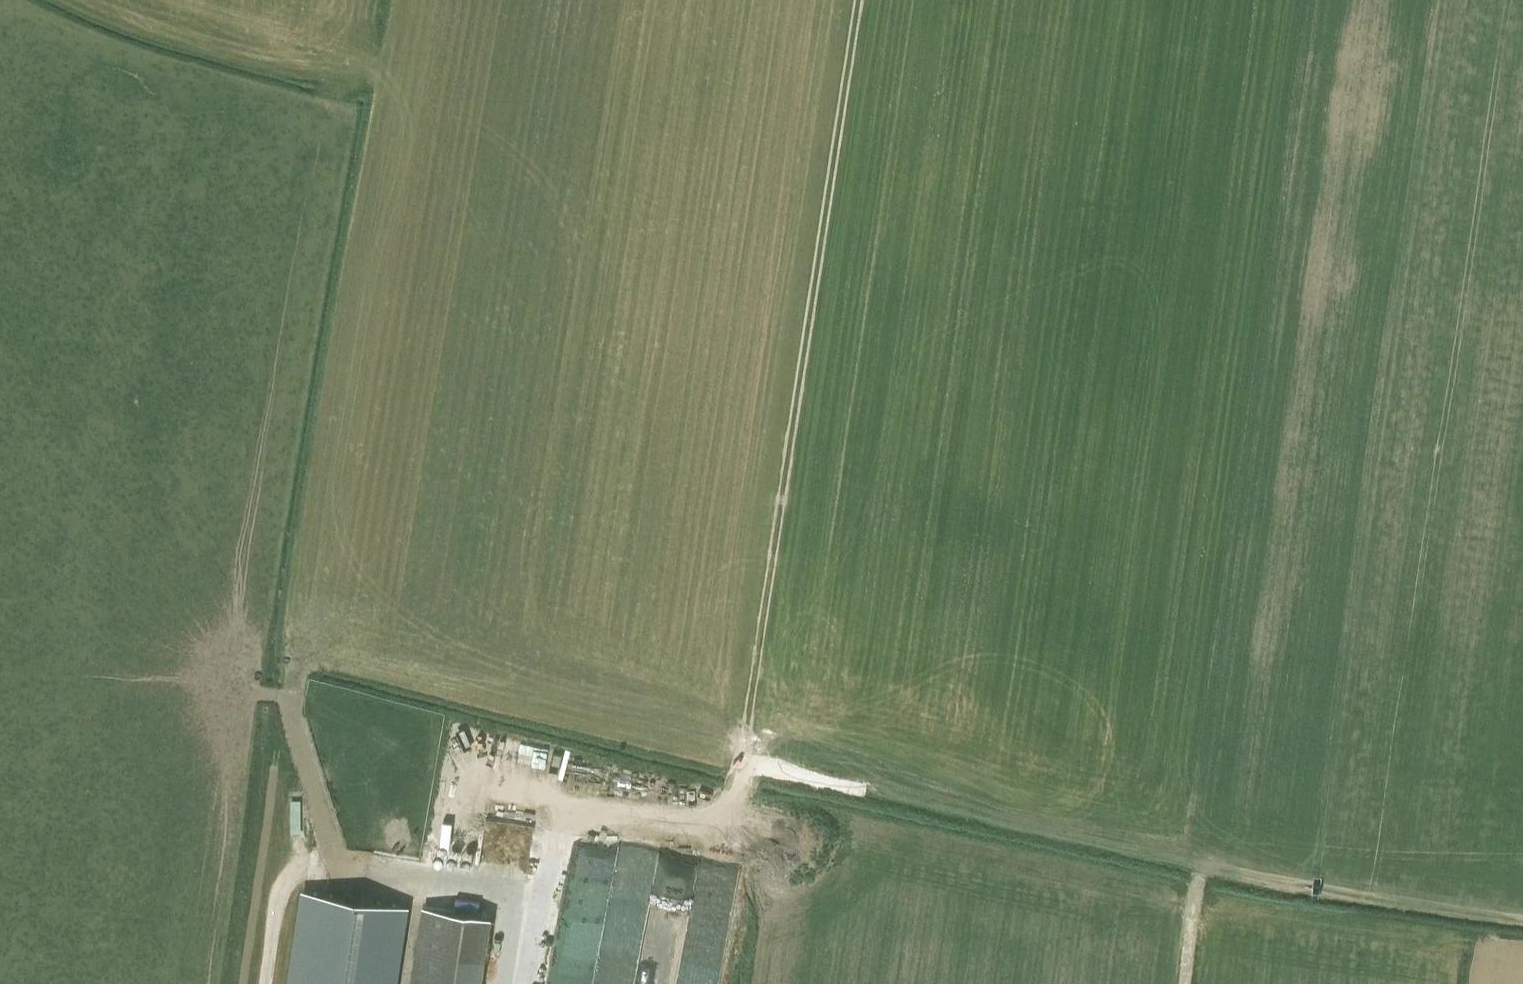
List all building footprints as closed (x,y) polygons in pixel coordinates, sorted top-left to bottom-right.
[(407,904),(303,887),(289,983),(395,983),(407,904)] [(407,983),(476,983),(485,911),(417,903),(407,983)]
